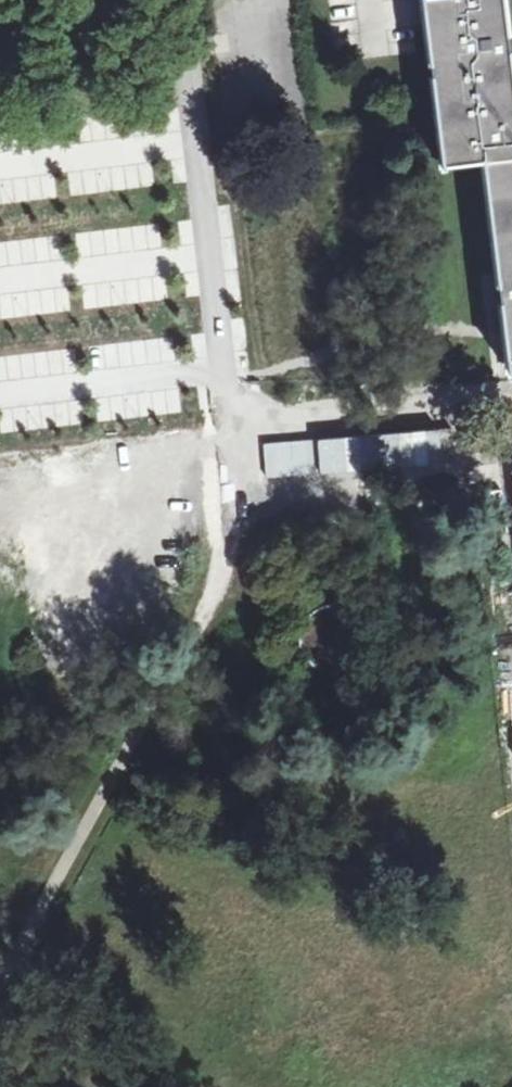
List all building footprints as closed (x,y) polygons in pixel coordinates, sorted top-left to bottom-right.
[(443,164),(483,159),(503,317),(504,333),(509,370),(511,370),(511,90),(501,0),(423,0),(443,164)]
